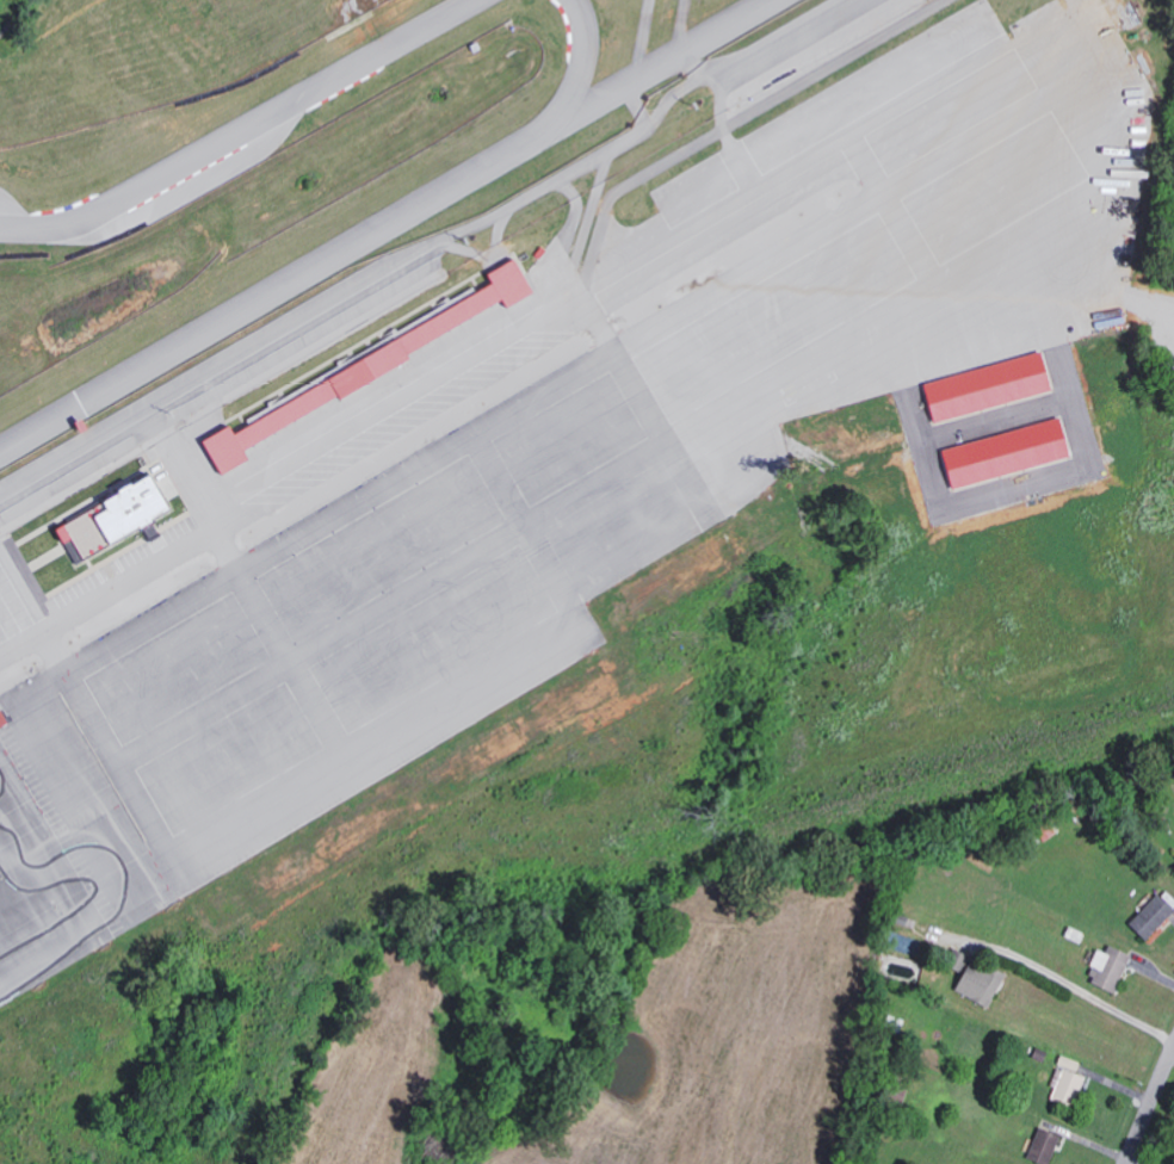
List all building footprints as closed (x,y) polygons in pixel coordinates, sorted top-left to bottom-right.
[(192,441),(214,478),(246,460),(241,452),(402,359),(401,355),(496,299),(501,308),(529,292),(508,259),(480,275),(484,284),(227,433),(222,425),(192,441)] [(919,384),(929,423),(1049,392),(1038,352),(919,384)] [(938,451),(949,490),(1068,459),(1057,419),(938,451)] [(60,528),(81,564),(168,510),(146,473),(60,528)] [(1144,941),(1173,909),(1156,892),(1127,924),(1144,941)] [(1103,953),(1097,950),(1083,980),(1111,993),(1129,954),(1106,944),(1103,953)] [(964,958),(952,993),(988,1006),(1000,971),(964,958)] [(1049,1098),(1070,1106),(1081,1076),(1055,1067),(1049,1086),(1053,1087),(1049,1098)] [(1042,1163),(1046,1163),(1057,1135),(1037,1127),(1025,1157),(1042,1163)]
